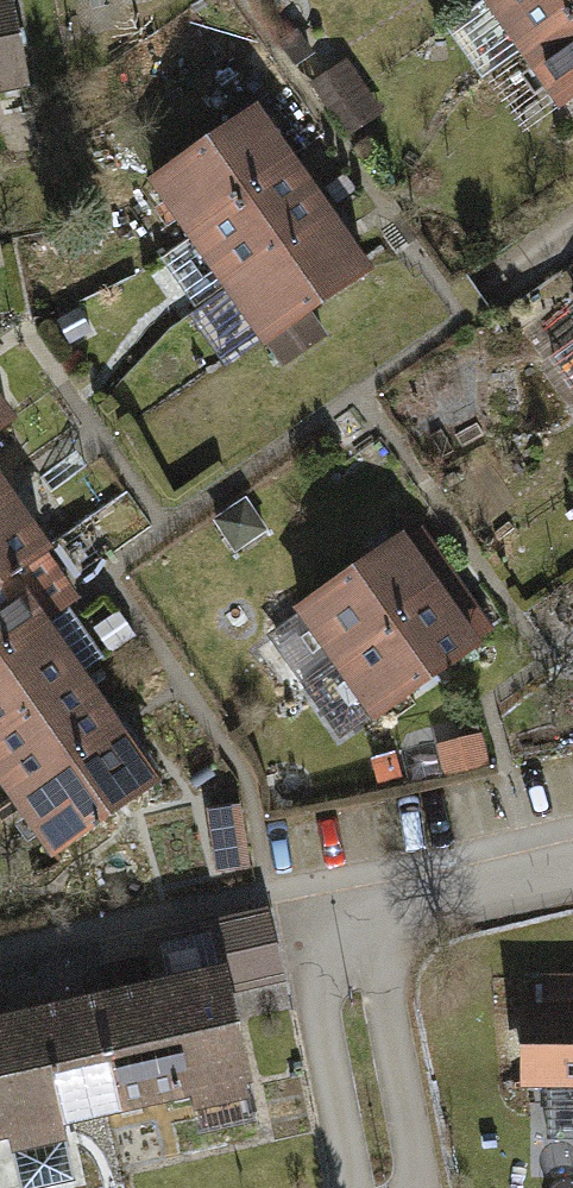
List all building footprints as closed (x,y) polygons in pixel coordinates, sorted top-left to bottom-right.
[(26,81),(11,0),(0,0),(0,85),(26,81)] [(572,36),(572,0),(505,0),(493,8),(451,38),(490,94),(527,68),(572,36)] [(493,8),(505,0),(488,0),(493,8)] [(527,68),(565,123),(572,117),(572,36),(527,68)] [(313,79),(348,134),(384,111),(348,56),(313,79)] [(190,250),(299,175),(262,122),(153,197),(190,250)] [(227,304),(336,229),(299,175),(190,250),(227,304)] [(312,324),(373,282),(336,229),(227,304),(282,384),(330,350),(312,324)] [(0,405),(0,442),(17,430),(0,405)] [(13,508),(0,490),(0,517),(13,508)] [(13,508),(0,517),(0,590),(47,557),(13,508)] [(337,678),(461,594),(425,541),(301,625),(337,678)] [(52,628),(82,606),(47,557),(0,590),(0,664),(52,628)] [(461,594),(337,678),(308,698),(346,754),(499,650),(461,594)] [(52,628),(0,664),(0,746),(91,683),(52,628)] [(91,683),(0,746),(0,796),(15,817),(129,737),(91,683)] [(480,734),(434,744),(441,774),(487,763),(480,734)] [(167,791),(129,737),(15,817),(53,871),(167,791)] [(407,782),(441,774),(434,744),(400,752),(407,782)] [(393,749),(369,757),(378,784),(402,776),(393,749)] [(139,936),(150,983),(221,967),(227,997),(283,985),(266,908),(139,936)] [(227,997),(221,967),(150,983),(93,995),(120,1116),(185,1101),(188,1117),(244,1105),(240,1089),(247,1087),(227,997)] [(539,975),(539,1007),(516,1007),(517,1091),(572,1090),(572,975),(539,975)] [(93,995),(0,1016),(0,1143),(4,1142),(7,1156),(59,1144),(55,1130),(120,1116),(93,995)]
